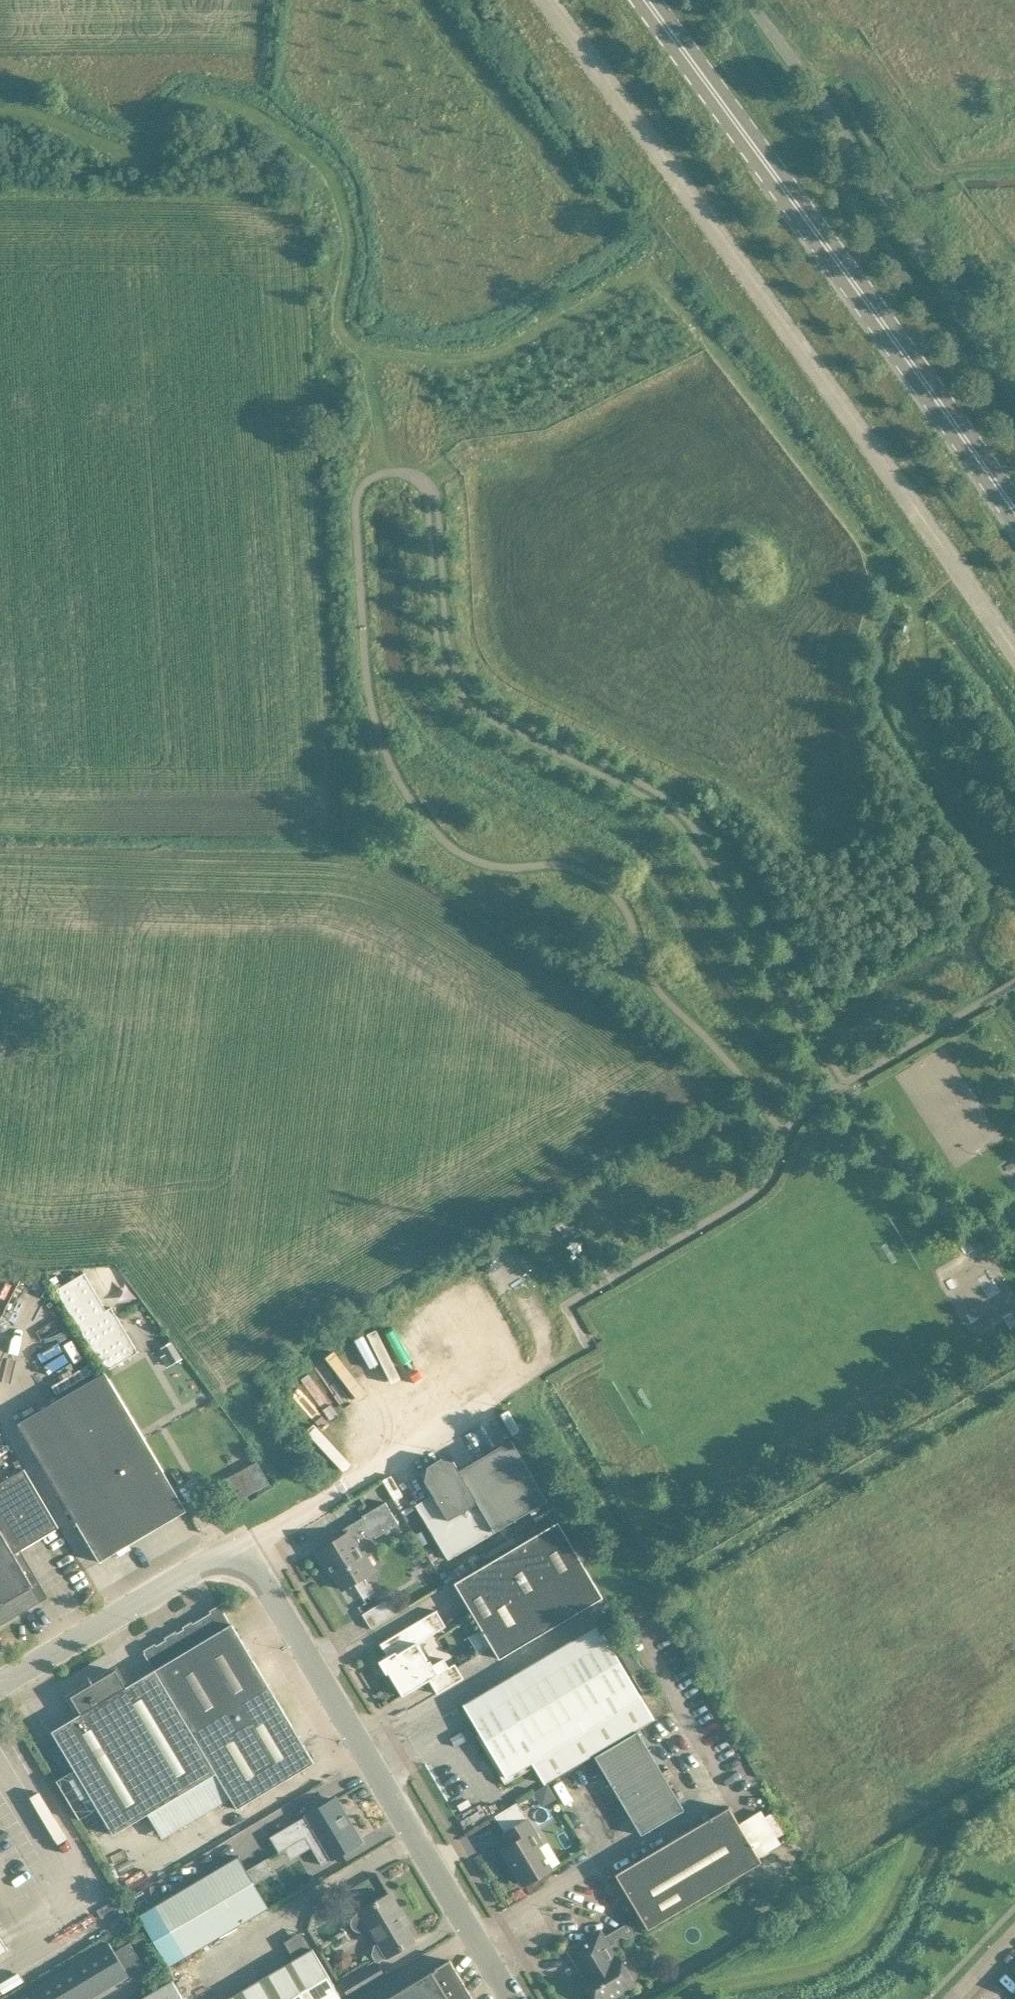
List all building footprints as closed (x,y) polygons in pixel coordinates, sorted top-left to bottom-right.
[(84,1273),(57,1289),(105,1372),(138,1352),(111,1307),(106,1310),(84,1273)] [(171,1342),(162,1346),(166,1353),(173,1364),(181,1359),(171,1342)] [(77,1522),(90,1544),(100,1561),(118,1551),(120,1555),(131,1548),(129,1544),(135,1541),(133,1537),(167,1518),(169,1521),(187,1510),(163,1471),(164,1470),(105,1372),(18,1423),(76,1522),(77,1522)] [(512,1408),(501,1413),(510,1434),(521,1429),(512,1408)] [(511,1438),(463,1467),(500,1529),(531,1510),(548,1500),(511,1438)] [(433,1494),(416,1504),(426,1522),(448,1559),(500,1529),(463,1467),(459,1469),(454,1461),(442,1458),(427,1467),(425,1480),(433,1494)] [(258,1462),(227,1480),(239,1501),(270,1484),(258,1462)] [(5,1539),(16,1557),(21,1549),(59,1527),(24,1468),(0,1483),(0,1542),(5,1539)] [(375,1592),(365,1576),(372,1572),(353,1541),(367,1533),(368,1535),(371,1536),(374,1535),(375,1538),(399,1524),(386,1501),(362,1515),(363,1517),(343,1529),(346,1534),(317,1551),(327,1568),(330,1567),(343,1589),(354,1582),(364,1599),(375,1592)] [(558,1521),(506,1552),(551,1628),(603,1597),(558,1521)] [(42,1601),(16,1557),(5,1539),(0,1542),(0,1625),(42,1601)] [(512,1600),(477,1620),(500,1658),(551,1628),(506,1552),(489,1562),(512,1600)] [(455,1582),(477,1620),(512,1600),(489,1562),(455,1582)] [(372,1626),(397,1610),(388,1596),(363,1612),(372,1626)] [(144,1652),(154,1670),(215,1773),(237,1808),(314,1762),(232,1623),(231,1624),(221,1606),(144,1652)] [(436,1610),(398,1633),(380,1643),(381,1644),(383,1643),(389,1655),(379,1661),(387,1674),(389,1672),(403,1695),(429,1680),(438,1693),(464,1678),(455,1663),(449,1667),(444,1658),(433,1664),(430,1660),(428,1661),(417,1643),(446,1625),(436,1610)] [(505,1783),(536,1765),(547,1783),(655,1719),(641,1697),(599,1625),(464,1704),(485,1740),(481,1743),(505,1783)] [(620,1655),(644,1695),(655,1689),(631,1648),(620,1655)] [(52,1731),(62,1748),(113,1834),(215,1773),(154,1670),(126,1687),(116,1669),(71,1696),(81,1713),(52,1731)] [(684,1809),(638,1731),(595,1756),(641,1835),(684,1809)] [(360,1842),(334,1799),(270,1836),(279,1852),(306,1836),(322,1864),(360,1842)] [(498,1814),(508,1830),(505,1832),(511,1844),(503,1849),(525,1885),(551,1869),(538,1846),(542,1843),(527,1819),(525,1820),(516,1803),(498,1814)] [(729,1806),(616,1874),(648,1929),(762,1861),(729,1806)] [(269,1907),(255,1884),(247,1870),(238,1855),(221,1865),(145,1911),(176,1962),(251,1917),(269,1907)] [(264,1860),(247,1870),(255,1884),(272,1874),(264,1860)] [(390,1893),(353,1916),(351,1918),(351,1920),(351,1923),(352,1925),(354,1928),(356,1929),(359,1930),(362,1930),(365,1929),(370,1926),(387,1956),(414,1941),(400,1917),(403,1915),(390,1893)] [(586,1975),(591,1984),(587,1986),(595,1998),(608,1998),(634,1983),(624,1966),(618,1956),(616,1957),(611,1948),(600,1931),(569,1950),(577,1963),(578,1962),(586,1975)] [(9,1949),(0,1935),(0,1954),(9,1949)] [(109,1942),(14,1998),(89,1998),(129,1975),(143,1966),(130,1942),(114,1951),(109,1942)] [(295,1958),(227,1998),(343,1998),(312,1948),(295,1958)] [(340,1981),(349,1996),(385,1974),(376,1959),(340,1981)] [(384,1998),(473,1998),(450,1959),(384,1998)] [(173,1980),(141,1998),(184,1998),(173,1980)]
